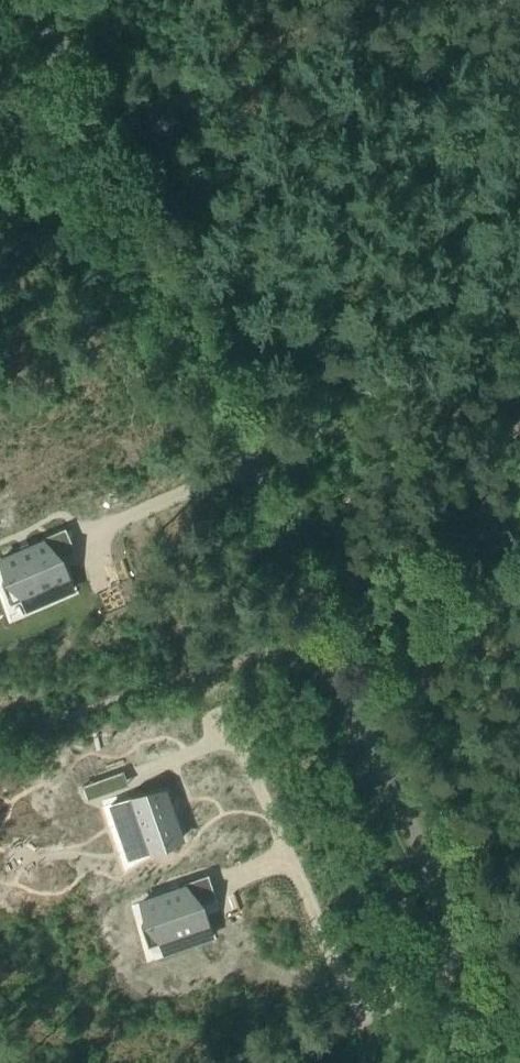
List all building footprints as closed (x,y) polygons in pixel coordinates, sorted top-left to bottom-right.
[(47,547),(2,566),(10,586),(4,589),(13,609),(71,584),(62,564),(56,567),(47,547)] [(127,798),(111,804),(126,848),(143,842),(146,851),(181,839),(164,790),(129,802),(127,798)] [(184,881),(138,897),(145,918),(139,920),(146,941),(205,920),(198,899),(192,902),(184,881)]
